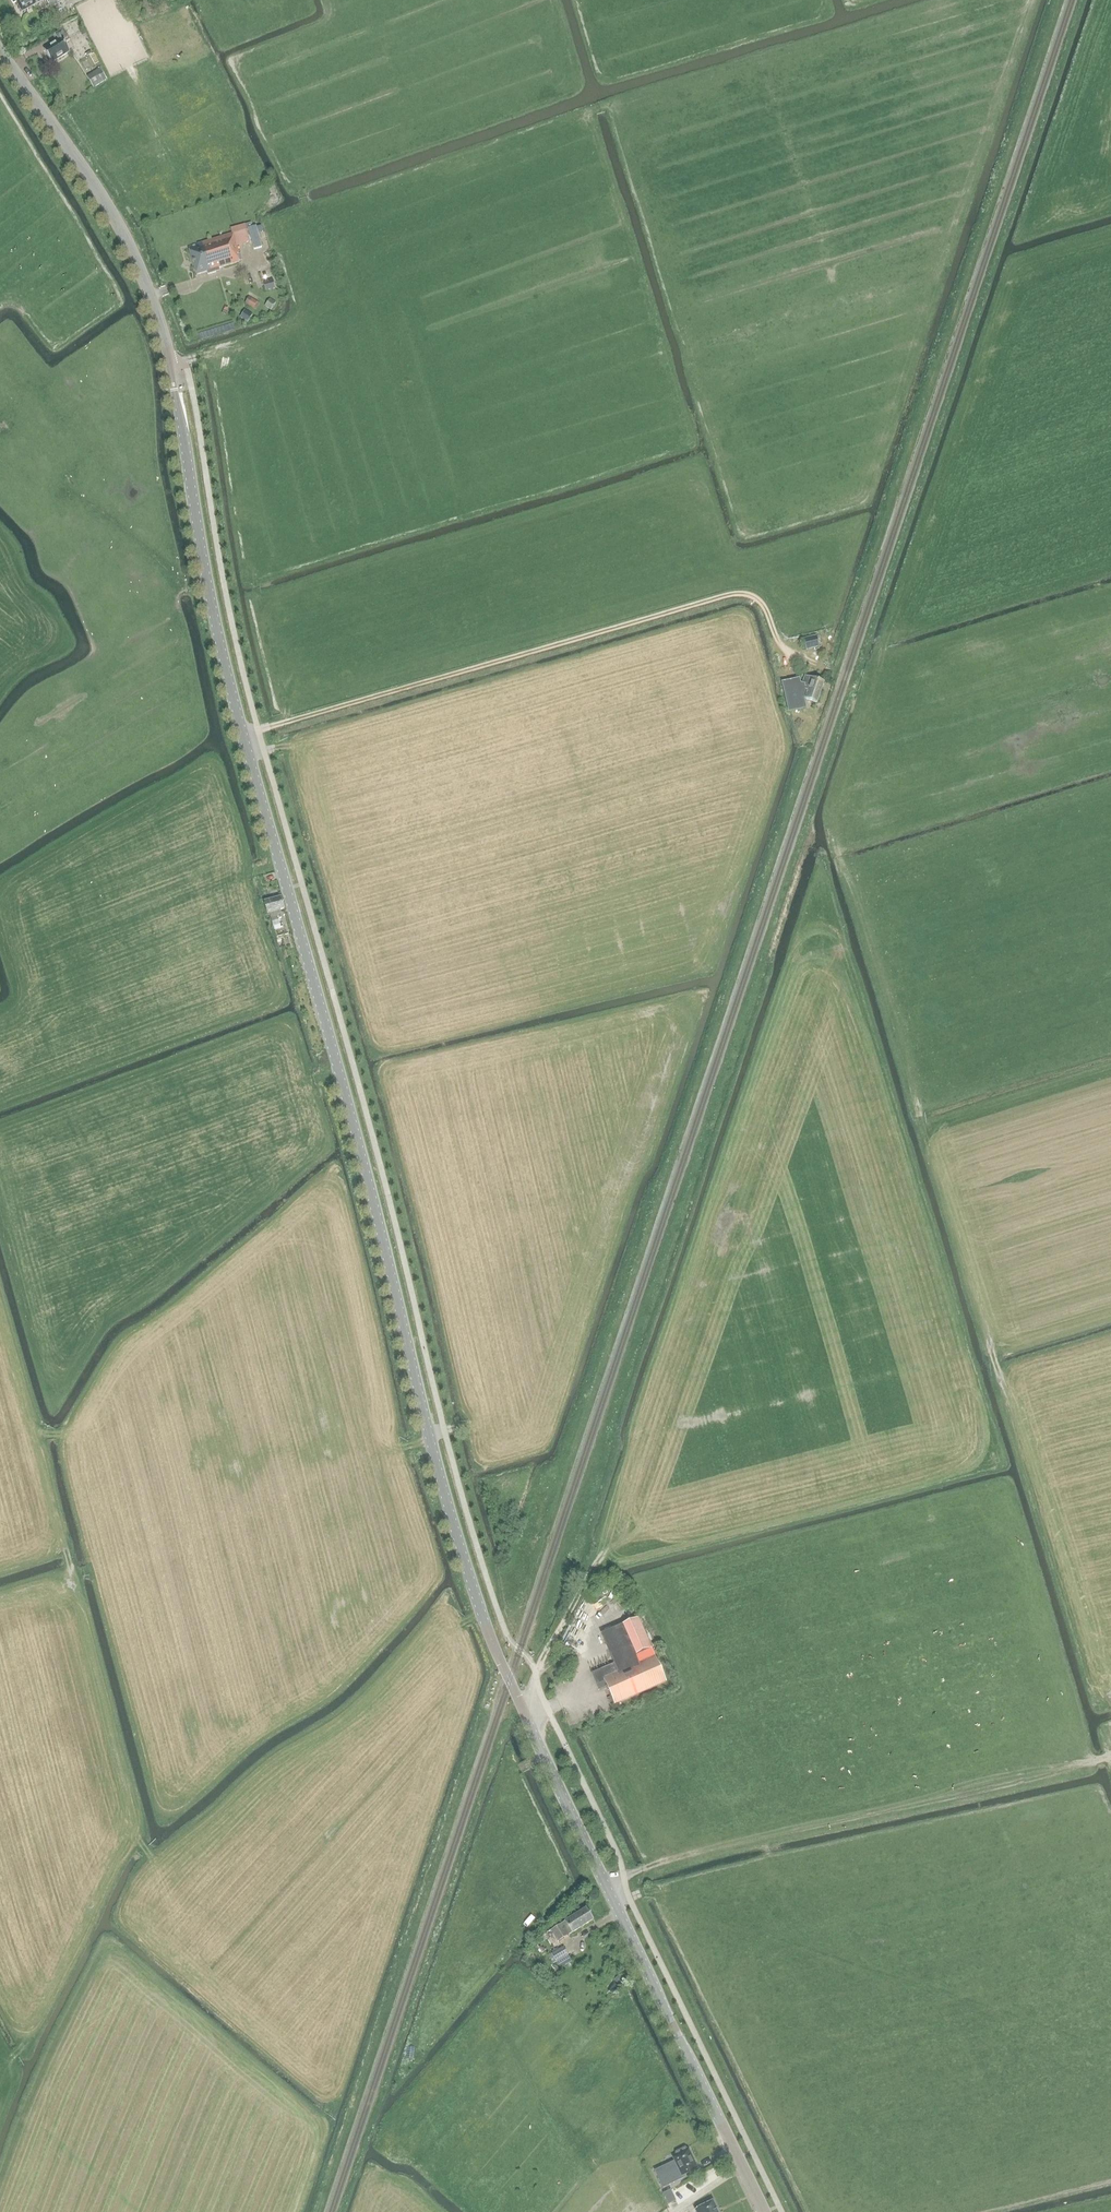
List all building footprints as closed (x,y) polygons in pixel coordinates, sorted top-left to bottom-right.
[(22,13),(43,2),(42,2),(45,0),(14,0),(22,13)] [(64,44),(70,40),(63,29),(55,34),(59,41),(50,46),(51,47),(44,51),(52,63),(69,52),(64,44)] [(107,79),(99,68),(86,76),(93,88),(107,79)] [(251,222),(244,224),(245,229),(247,228),(254,249),(262,247),(258,234),(263,232),(261,226),(256,227),(255,226),(252,227),(251,222)] [(230,228),(232,234),(236,246),(249,242),(246,230),(245,229),(244,224),(230,228)] [(239,254),(236,246),(232,234),(204,242),(205,245),(199,246),(198,244),(188,247),(196,275),(207,272),(207,275),(220,271),(219,268),(239,262),(237,255),(239,254)] [(274,288),(272,279),(262,281),(264,291),(274,288)] [(262,305),(248,297),(244,304),(252,309),(253,308),(258,311),(262,305)] [(275,302),(269,298),(264,306),(270,310),(275,302)] [(252,315),(244,310),(239,318),(247,322),(252,315)] [(819,647),(816,635),(803,638),(806,650),(819,647)] [(817,702),(823,683),(812,679),(805,677),(802,683),(800,683),(799,678),(780,682),(788,713),(806,708),(804,699),(805,698),(805,699),(817,702)] [(281,896),(262,901),(266,914),(269,914),(273,928),(272,929),(271,929),(274,938),(276,944),(277,944),(283,942),(281,936),(284,934),(281,923),(280,924),(278,917),(279,916),(278,914),(278,911),(280,910),(282,910),(285,909),(281,896)] [(614,1664),(592,1674),(597,1684),(604,1681),(614,1705),(666,1682),(655,1656),(654,1656),(638,1618),(601,1634),(614,1664)] [(573,1933),(593,1920),(585,1908),(565,1921),(561,1923),(551,1930),(558,1941),(572,1932),(573,1933)] [(560,1959),(567,1954),(563,1947),(551,1954),(555,1959),(556,1961),(560,1959)] [(555,1959),(551,1954),(548,1956),(552,1963),(556,1961),(555,1959)] [(571,1960),(567,1954),(560,1959),(556,1961),(559,1967),(571,1960)] [(613,1985),(609,1991),(613,1994),(618,1986),(614,1983),(613,1985)] [(675,2152),(675,2154),(664,2159),(667,2165),(665,2166),(669,2175),(679,2170),(682,2175),(697,2168),(696,2166),(696,2164),(695,2162),(695,2161),(687,2147),(686,2146),(675,2152)] [(670,2189),(662,2193),(668,2204),(676,2200),(670,2189)] [(712,2200),(695,2209),(696,2211),(718,2211),(712,2200)]
